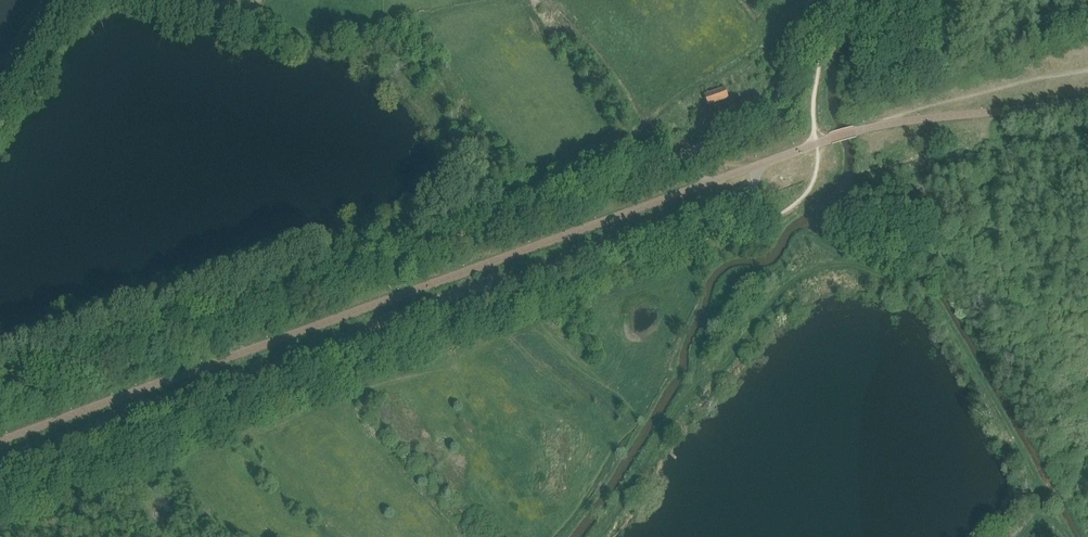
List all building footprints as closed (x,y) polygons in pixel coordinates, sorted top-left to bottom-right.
[(704,94),(708,105),(728,97),(725,87),(704,94)]
